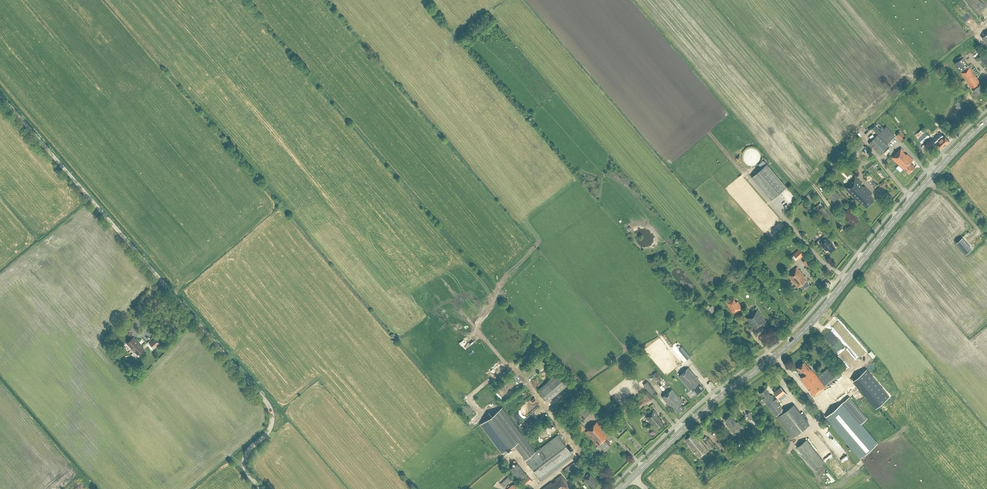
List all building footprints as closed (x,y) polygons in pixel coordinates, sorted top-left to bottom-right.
[(986,68),(986,59),(983,54),(979,57),(986,68)] [(963,57),(954,63),(960,72),(970,87),(971,88),(972,88),(976,94),(985,89),(969,66),(963,57)] [(875,125),(872,128),(887,143),(895,135),(886,126),(881,131),(875,125)] [(926,131),(918,138),(922,142),(930,135),(926,131)] [(941,131),(940,132),(933,139),(941,148),(950,140),(945,135),(944,135),(941,131)] [(896,135),(902,142),(904,139),(899,133),(896,135)] [(881,154),(889,146),(877,134),(869,142),(881,154)] [(859,141),(849,151),(855,156),(864,146),(859,141)] [(901,147),(892,157),(899,164),(896,167),(900,171),(903,168),(904,168),(906,169),(909,172),(915,166),(910,162),(913,159),(907,153),(906,154),(903,151),(904,150),(901,147)] [(771,199),(787,186),(767,163),(752,177),(771,199)] [(866,207),(874,199),(870,195),(872,193),(864,185),(863,186),(861,183),(862,183),(855,176),(844,187),(861,204),(862,203),(866,207)] [(826,192),(834,201),(840,196),(833,187),(826,192)] [(813,208),(824,220),(830,215),(820,202),(813,208)] [(846,217),(854,225),(859,219),(854,214),(855,213),(849,207),(842,214),(843,215),(845,217),(846,217)] [(820,243),(826,250),(827,248),(830,252),(835,247),(832,244),(833,243),(827,236),(820,243)] [(972,248),(962,237),(956,242),(966,254),(972,248)] [(798,259),(804,253),(800,248),(794,254),(798,259)] [(804,289),(809,285),(806,280),(807,280),(804,276),(805,275),(797,266),(787,274),(798,287),(800,285),(804,289)] [(736,302),(733,297),(726,301),(734,313),(742,308),(738,301),(736,302)] [(704,306),(713,316),(718,311),(712,304),(710,306),(707,303),(704,306)] [(762,324),(766,321),(757,308),(745,317),(758,334),(766,328),(762,324)] [(141,345),(138,343),(139,342),(133,336),(127,343),(131,347),(130,348),(134,352),(135,351),(137,354),(144,348),(141,345)] [(153,347),(158,342),(154,338),(149,342),(153,347)] [(465,338),(459,344),(466,351),(472,345),(465,338)] [(680,348),(686,356),(689,354),(682,346),(681,347),(680,348)] [(804,361),(797,368),(803,374),(801,376),(803,379),(802,380),(815,396),(816,395),(824,388),(826,386),(826,385),(828,384),(841,374),(832,364),(818,375),(811,368),(804,361)] [(697,395),(705,388),(697,379),(698,378),(689,367),(679,375),(690,389),(692,389),(697,395)] [(889,395),(867,368),(853,380),(876,407),(889,395)] [(548,400),(568,382),(558,371),(538,389),(548,400)] [(657,371),(653,375),(659,382),(663,378),(657,371)] [(651,394),(654,392),(655,390),(648,380),(646,382),(643,384),(647,388),(651,394)] [(766,388),(760,393),(763,397),(762,398),(793,437),(809,424),(794,404),(785,411),(777,400),(779,398),(778,397),(785,392),(785,391),(782,387),(781,387),(775,393),(776,394),(774,396),(772,394),(771,395),(766,388)] [(685,408),(681,403),(683,402),(673,388),(662,396),(671,407),(672,406),(674,408),(675,408),(679,413),(685,408)] [(799,391),(806,401),(809,398),(802,389),(799,391)] [(644,396),(637,402),(641,406),(648,401),(644,396)] [(849,396),(826,417),(849,444),(860,458),(866,453),(876,444),(877,443),(866,430),(860,423),(867,417),(850,397),(849,396)] [(502,407),(480,424),(501,453),(514,443),(525,458),(535,451),(502,407)] [(663,422),(658,417),(656,415),(658,413),(654,409),(646,415),(652,423),(653,421),(657,427),(663,422)] [(750,411),(746,413),(751,419),(755,424),(759,421),(755,415),(754,416),(751,412),(750,411)] [(733,432),(741,425),(737,421),(736,422),(730,414),(725,419),(729,424),(727,425),(733,432)] [(611,445),(605,438),(608,434),(596,421),(585,431),(597,444),(598,444),(604,450),(611,445)] [(693,432),(685,439),(700,457),(708,450),(700,439),(699,440),(693,432)] [(558,434),(535,451),(525,458),(542,480),(574,455),(558,434)] [(703,441),(709,447),(710,449),(715,445),(713,442),(714,442),(709,437),(708,438),(706,436),(704,438),(705,439),(703,441)] [(718,442),(724,450),(728,447),(722,439),(718,442)] [(814,469),(824,461),(806,439),(797,447),(814,469)] [(575,461),(563,470),(567,475),(579,466),(575,461)] [(510,468),(519,479),(526,473),(517,462),(510,468)] [(592,488),(598,483),(590,473),(585,478),(592,488)] [(521,482),(525,487),(534,479),(530,474),(521,482)] [(568,486),(568,485),(568,484),(569,484),(565,479),(564,479),(560,475),(554,479),(556,481),(552,483),(551,481),(541,488),(561,488),(570,488),(568,486)]
